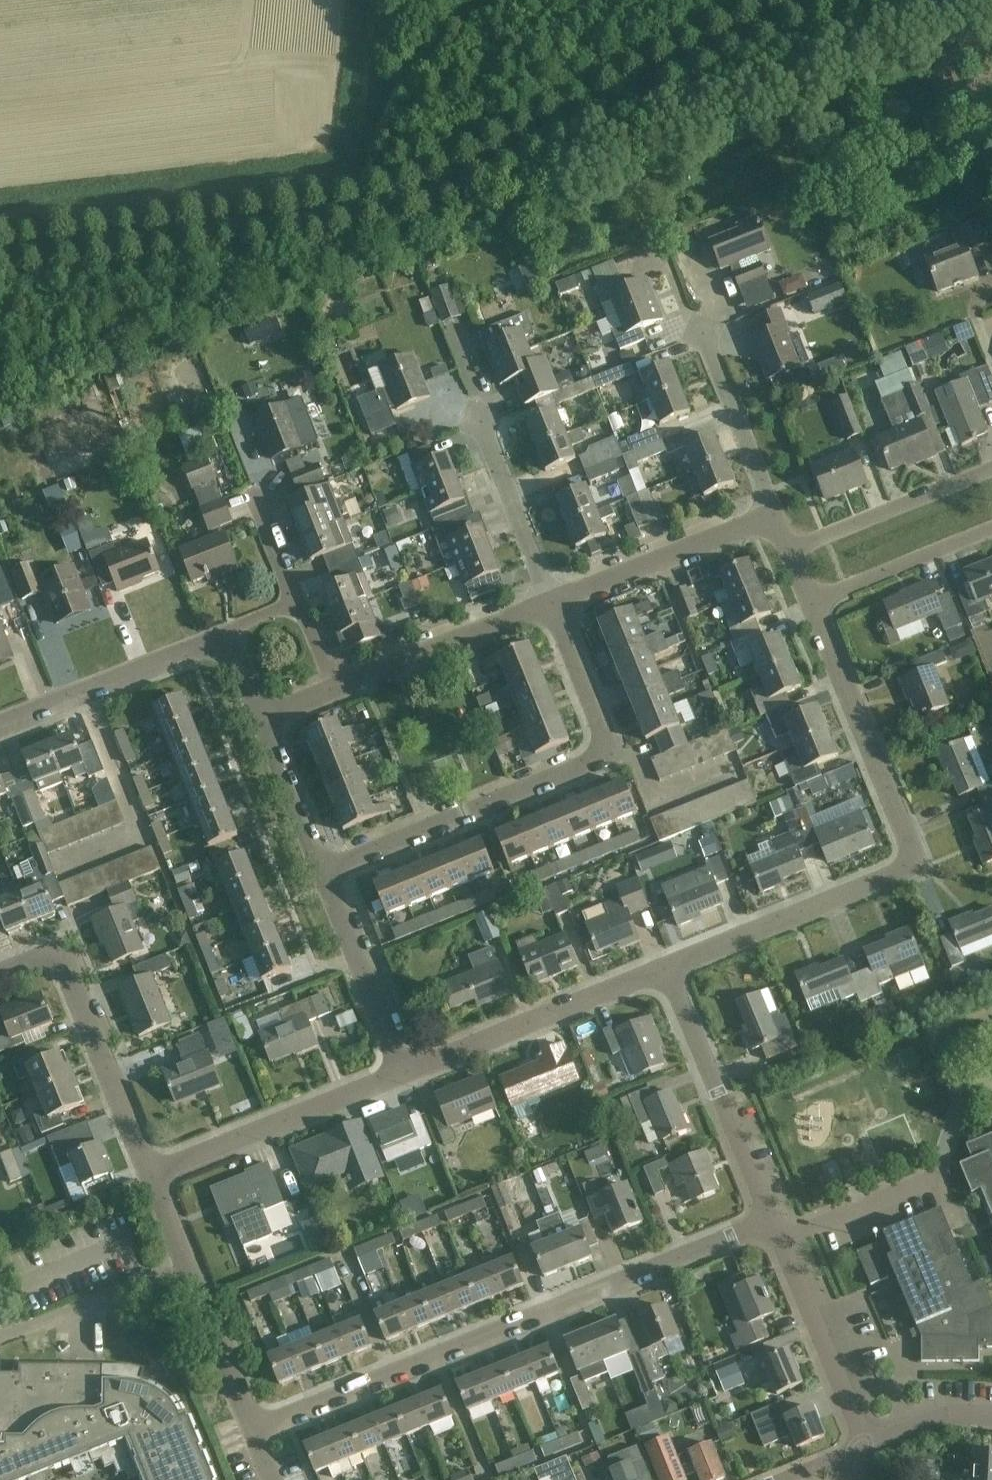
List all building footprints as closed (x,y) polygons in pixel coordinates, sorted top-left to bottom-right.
[(740,232),(711,243),(722,271),(731,268),(744,262),(747,269),(734,274),(740,290),(766,280),(757,257),(770,252),(758,220),(738,228),(740,232)] [(957,250),(925,263),(937,294),(977,278),(967,252),(985,245),(976,223),(961,229),(961,230),(950,234),(957,250)] [(433,253),(422,258),(427,268),(433,265),(435,260),(433,253)] [(827,266),(824,272),(827,278),(837,274),(833,264),(827,266)] [(586,272),(575,277),(578,284),(589,279),(586,272)] [(595,287),(602,305),(608,318),(655,299),(647,280),(625,289),(620,277),(595,287)] [(787,282),(780,284),(784,295),(795,290),(792,284),(787,282)] [(840,284),(807,297),(814,314),(847,301),(840,284)] [(446,323),(463,316),(452,287),(435,293),(446,323)] [(664,320),(655,299),(608,318),(621,351),(646,341),(641,329),(664,320)] [(760,336),(748,340),(754,354),(758,353),(768,380),(798,368),(797,367),(809,363),(798,333),(786,338),(784,334),(789,332),(780,311),(754,321),(760,336)] [(425,316),(424,316),(428,327),(438,323),(434,313),(425,316)] [(527,314),(501,324),(480,333),(492,365),(528,350),(523,338),(535,333),(527,314)] [(967,325),(957,329),(961,339),(971,335),(967,325)] [(880,390),(913,376),(899,342),(876,352),(884,370),(873,374),(880,390)] [(919,347),(909,351),(915,365),(925,361),(919,347)] [(534,364),(528,350),(492,365),(501,386),(515,380),(525,404),(557,391),(544,360),(534,364)] [(632,351),(621,356),(624,363),(635,359),(632,351)] [(377,392),(357,400),(372,436),(397,426),(390,409),(395,406),(397,410),(429,397),(429,396),(427,397),(419,376),(421,375),(412,354),(369,372),(377,392)] [(631,364),(592,379),(597,390),(635,375),(631,364)] [(634,391),(639,405),(680,389),(670,364),(641,376),(645,387),(634,391)] [(577,369),(575,374),(578,378),(583,380),(586,378),(589,374),(587,369),(582,367),(577,369)] [(961,382),(935,393),(950,429),(946,431),(952,447),(960,444),(961,446),(977,440),(975,437),(987,433),(977,408),(989,403),(976,371),(959,378),(961,382)] [(569,373),(554,378),(559,391),(574,385),(569,373)] [(110,393),(121,390),(115,374),(105,378),(110,393)] [(592,379),(554,394),(559,405),(597,390),(592,379)] [(254,383),(242,387),(247,399),(258,395),(254,383)] [(894,433),(877,440),(890,471),(915,461),(916,465),(945,454),(918,385),(881,400),(894,433)] [(690,413),(680,389),(639,405),(639,406),(637,406),(641,416),(645,418),(655,413),(660,425),(690,413)] [(811,394),(797,400),(799,405),(813,399),(811,394)] [(175,396),(166,399),(173,416),(181,412),(175,396)] [(847,440),(862,434),(847,398),(833,404),(847,440)] [(300,399),(255,417),(272,460),(317,442),(300,399)] [(92,401),(89,408),(96,411),(99,404),(92,401)] [(29,409),(1,421),(4,429),(32,417),(29,409)] [(526,422),(536,446),(566,435),(556,410),(526,422)] [(198,429),(180,436),(187,455),(205,448),(198,429)] [(636,464),(666,452),(657,429),(627,441),(628,443),(632,453),(623,457),(629,472),(638,469),(636,464)] [(566,435),(536,446),(546,471),(576,460),(570,446),(584,441),(580,430),(566,435)] [(684,447),(694,472),(724,460),(714,435),(684,447)] [(614,460),(623,456),(619,446),(615,438),(589,448),(586,455),(579,458),(589,483),(618,471),(614,460)] [(628,443),(619,446),(623,456),(623,457),(632,453),(628,443)] [(408,457),(399,461),(413,496),(422,493),(421,491),(454,478),(446,457),(435,461),(429,447),(407,456),(408,457)] [(853,451),(811,468),(824,500),(848,490),(849,493),(867,486),(853,451)] [(213,538),(180,551),(193,583),(216,574),(217,577),(237,569),(221,526),(231,522),(230,519),(223,500),(222,500),(215,482),(215,481),(207,459),(184,468),(209,531),(210,531),(213,538)] [(734,484),(724,460),(694,472),(704,496),(734,484)] [(297,491),(325,480),(319,465),(291,476),(297,491)] [(56,478),(47,482),(49,488),(59,484),(56,478)] [(73,478),(64,481),(67,491),(76,488),(73,478)] [(454,478),(421,491),(422,493),(436,529),(458,520),(452,506),(464,501),(454,478)] [(288,503),(302,538),(344,522),(330,486),(288,503)] [(557,499),(566,523),(596,511),(587,487),(557,499)] [(638,529),(660,520),(649,490),(646,491),(637,494),(626,498),(638,529)] [(351,493),(337,497),(341,510),(355,506),(351,493)] [(382,493),(374,496),(379,508),(387,505),(382,493)] [(701,496),(690,501),(695,515),(707,511),(701,496)] [(395,509),(383,514),(386,522),(398,517),(395,509)] [(606,536),(596,511),(566,523),(576,548),(606,536)] [(477,519),(460,525),(458,520),(436,529),(443,544),(439,546),(447,567),(456,564),(490,550),(477,519)] [(359,560),(344,522),(302,538),(311,561),(323,557),(328,571),(359,560)] [(73,550),(82,546),(73,524),(64,528),(73,550)] [(386,532),(373,538),(378,550),(390,545),(386,532)] [(419,542),(425,559),(441,553),(435,537),(419,542)] [(102,587),(115,582),(118,591),(133,585),(131,581),(158,571),(146,542),(117,553),(113,544),(89,554),(102,587)] [(479,555),(457,563),(471,601),(504,588),(499,573),(490,550),(479,555)] [(731,556),(718,562),(722,570),(735,565),(731,556)] [(369,558),(359,561),(363,571),(373,568),(369,558)] [(334,586),(323,591),(332,612),(365,599),(366,600),(373,598),(363,571),(359,561),(359,560),(328,571),(334,586)] [(714,594),(719,605),(760,589),(749,562),(720,574),(726,589),(714,594)] [(46,603),(48,602),(57,624),(90,611),(73,567),(39,581),(32,563),(11,571),(22,599),(42,592),(46,603)] [(968,619),(981,614),(988,611),(984,600),(991,596),(991,564),(984,567),(983,564),(964,572),(968,583),(955,588),(968,619)] [(0,569),(0,606),(0,607),(13,602),(0,569)] [(426,580),(413,585),(417,596),(431,590),(426,580)] [(907,593),(884,602),(889,615),(895,630),(913,622),(937,613),(949,642),(965,636),(949,596),(936,601),(928,582),(907,591),(907,593)] [(412,586),(400,590),(405,601),(416,597),(412,586)] [(684,619),(697,613),(687,588),(674,593),(684,619)] [(770,614),(760,589),(719,605),(720,609),(732,604),(741,626),(730,630),(734,642),(760,631),(755,620),(770,614)] [(365,599),(332,612),(341,635),(344,634),(350,649),(380,637),(366,600),(365,599)] [(609,603),(594,609),(600,623),(615,617),(609,603)] [(598,623),(606,643),(640,630),(636,619),(653,612),(649,603),(615,617),(600,623),(598,623)] [(981,614),(968,619),(971,627),(984,622),(981,614)] [(889,615),(880,619),(890,644),(900,641),(895,630),(889,615)] [(11,660),(2,637),(4,636),(0,625),(0,664),(11,660)] [(614,663),(665,642),(661,632),(644,639),(640,630),(606,643),(614,663)] [(764,643),(760,631),(734,642),(730,643),(740,668),(753,663),(758,674),(790,661),(780,636),(764,643)] [(970,639),(963,642),(969,655),(975,652),(970,639)] [(668,650),(665,642),(614,663),(622,682),(656,668),(651,657),(668,650)] [(529,644),(482,663),(485,672),(499,666),(504,678),(537,665),(529,644)] [(670,653),(676,667),(690,661),(683,647),(670,653)] [(904,693),(907,692),(918,718),(949,705),(933,667),(947,661),(942,650),(916,661),(921,672),(899,681),(904,693)] [(791,664),(790,661),(758,674),(763,687),(750,693),(760,717),(789,704),(785,694),(803,686),(793,663),(791,664)] [(545,684),(537,665),(504,678),(509,689),(494,695),(498,703),(545,684)] [(630,701),(681,681),(677,671),(660,678),(656,668),(622,682),(630,701)] [(684,690),(681,681),(630,701),(638,721),(672,707),(667,696),(684,690)] [(708,681),(702,683),(706,693),(712,690),(708,681)] [(553,703),(545,684),(498,703),(501,710),(515,705),(520,716),(553,703)] [(488,692),(477,697),(481,706),(492,701),(488,692)] [(153,708),(163,732),(191,720),(182,696),(153,708)] [(513,742),(561,722),(553,703),(520,716),(524,728),(509,734),(513,742)] [(790,705),(789,704),(760,717),(766,714),(776,738),(789,733),(794,745),(828,732),(818,707),(797,716),(792,704),(790,705)] [(687,744),(680,727),(697,720),(693,710),(676,717),(672,707),(638,721),(646,741),(656,737),(663,754),(673,750),(684,746),(687,744)] [(200,743),(191,720),(163,732),(172,754),(200,743)] [(312,754),(360,734),(357,727),(343,732),(338,720),(304,733),(312,754)] [(569,742),(561,722),(513,742),(516,749),(530,744),(535,756),(569,742)] [(114,731),(121,746),(130,743),(124,727),(114,731)] [(727,728),(716,732),(725,755),(736,750),(727,728)] [(736,728),(729,730),(734,744),(741,741),(736,728)] [(725,755),(716,732),(706,737),(715,759),(725,755)] [(838,756),(828,732),(794,745),(799,757),(786,762),(796,787),(807,782),(822,776),(817,765),(838,756)] [(71,734),(47,743),(59,775),(84,765),(71,734)] [(363,741),(360,734),(312,754),(320,773),(353,759),(348,747),(363,741)] [(715,759),(706,737),(695,741),(704,764),(715,759)] [(704,764),(695,741),(687,744),(684,746),(693,768),(704,764)] [(937,752),(943,768),(947,766),(959,797),(977,789),(981,799),(991,794),(991,783),(990,784),(976,752),(969,755),(963,741),(937,752)] [(47,743),(23,753),(28,766),(35,784),(36,784),(40,793),(63,784),(59,775),(47,743)] [(89,778),(104,772),(93,743),(77,748),(87,774),(89,778)] [(136,758),(130,743),(121,746),(127,762),(136,758)] [(210,766),(200,743),(172,754),(181,777),(210,766)] [(504,744),(495,747),(499,757),(507,754),(504,744)] [(693,768),(684,746),(673,750),(682,772),(693,768)] [(682,772),(673,750),(663,754),(672,777),(682,772)] [(672,777),(663,754),(651,759),(660,781),(672,777)] [(327,792),(375,773),(372,765),(358,771),(353,759),(320,773),(327,792)] [(219,789),(210,766),(181,777),(190,800),(219,789)] [(378,780),(375,773),(327,792),(335,811),(369,798),(364,786),(378,780)] [(143,775),(133,779),(139,794),(149,790),(143,775)] [(822,776),(807,782),(812,795),(825,790),(828,782),(825,775),(822,776)] [(758,802),(749,780),(738,785),(747,807),(758,802)] [(624,782),(602,791),(615,823),(637,814),(624,782)] [(807,783),(798,787),(801,793),(809,790),(807,783)] [(747,807),(738,785),(727,789),(736,811),(747,807)] [(228,812),(219,789),(190,800),(199,823),(228,812)] [(736,811),(727,789),(716,793),(725,816),(736,811)] [(34,790),(22,794),(34,824),(35,824),(38,832),(49,828),(54,826),(50,817),(45,819),(34,790)] [(155,807),(149,790),(139,794),(146,811),(155,807)] [(615,823),(602,791),(581,799),(594,831),(615,823)] [(100,808),(104,806),(116,802),(116,801),(112,793),(97,799),(100,808)] [(725,816),(716,793),(705,798),(714,820),(725,816)] [(34,824),(22,794),(12,798),(23,828),(34,824)] [(981,799),(986,810),(968,818),(981,849),(977,850),(984,865),(991,861),(991,794),(981,799)] [(776,855),(750,866),(761,893),(777,886),(775,882),(806,870),(799,852),(809,848),(794,811),(788,797),(770,804),(776,818),(783,815),(790,833),(770,841),(776,855)] [(373,810),(369,798),(335,811),(343,831),(391,812),(388,804),(373,810)] [(714,820),(705,798),(694,802),(703,824),(714,820)] [(594,831),(581,799),(560,808),(573,840),(594,831)] [(124,824),(116,802),(104,806),(113,828),(124,824)] [(703,824),(694,802),(684,806),(692,829),(703,824)] [(113,828),(104,806),(100,808),(93,810),(102,833),(113,828)] [(692,829),(684,806),(673,811),(682,833),(692,829)] [(806,806),(794,811),(809,848),(820,844),(827,861),(858,849),(860,853),(874,847),(863,820),(860,811),(815,829),(806,806)] [(573,840),(560,808),(539,816),(551,848),(573,840)] [(102,833),(93,810),(82,815),(91,837),(102,833)] [(682,833),(673,811),(662,815),(671,837),(682,833)] [(237,836),(228,812),(199,823),(209,847),(237,836)] [(91,837),(82,815),(71,819),(80,841),(91,837)] [(671,837),(662,815),(651,820),(659,842),(671,837)] [(551,848),(539,816),(517,825),(530,857),(551,848)] [(80,841),(71,819),(60,824),(69,846),(80,841)] [(151,823),(158,840),(167,836),(160,820),(151,823)] [(69,846),(60,824),(54,826),(49,828),(58,850),(69,846)] [(530,857),(517,825),(495,834),(508,866),(530,857)] [(58,850),(49,828),(38,832),(39,835),(42,843),(47,855),(58,850)] [(620,838),(624,848),(638,842),(634,832),(620,838)] [(39,835),(27,839),(31,848),(42,843),(39,835)] [(174,853),(167,836),(158,840),(164,856),(174,853)] [(711,836),(700,841),(707,857),(718,853),(711,836)] [(480,840),(458,849),(471,881),(493,872),(480,840)] [(617,851),(613,841),(598,847),(602,857),(617,851)] [(31,848),(30,848),(35,859),(35,860),(43,879),(55,874),(47,855),(42,843),(31,848)] [(671,845),(637,859),(643,872),(676,858),(671,845)] [(160,870),(151,847),(140,852),(149,874),(160,870)] [(471,881),(458,849),(437,857),(450,889),(471,881)] [(581,865),(595,860),(591,849),(577,855),(581,865)] [(149,874),(140,852),(130,856),(139,878),(149,874)] [(216,865),(225,888),(254,877),(244,854),(216,865)] [(139,878),(130,856),(120,860),(129,882),(139,878)] [(450,889),(437,857),(416,866),(429,898),(450,889)] [(570,857),(556,863),(560,874),(575,868),(570,857)] [(722,903),(715,885),(729,880),(720,857),(706,862),(708,868),(661,887),(677,926),(693,920),(692,916),(722,903)] [(29,889),(19,893),(31,923),(40,919),(42,921),(55,916),(55,913),(51,904),(61,900),(64,898),(59,884),(55,874),(43,879),(35,860),(28,863),(33,875),(25,878),(30,888),(29,889)] [(129,882),(120,860),(110,864),(119,886),(129,882)] [(119,886),(110,864),(100,868),(109,890),(119,886)] [(187,866),(172,872),(176,882),(191,876),(187,866)] [(429,898),(416,866),(395,874),(408,906),(429,898)] [(539,883),(553,877),(549,866),(534,872),(539,883)] [(109,890),(100,868),(89,872),(99,894),(109,890)] [(99,894),(89,872),(79,876),(88,898),(99,894)] [(408,906),(395,874),(373,883),(379,898),(384,911),(386,915),(408,906)] [(513,881),(517,891),(532,885),(528,875),(513,881)] [(88,898),(79,876),(69,880),(78,903),(88,898)] [(263,900),(254,877),(225,888),(235,911),(263,900)] [(614,913),(586,924),(597,952),(624,942),(626,947),(638,942),(628,917),(649,908),(637,878),(626,883),(630,894),(609,902),(614,913)] [(567,879),(559,883),(564,894),(572,891),(567,879)] [(78,903),(69,880),(59,884),(64,898),(68,907),(78,903)] [(556,917),(568,912),(557,884),(545,889),(556,917)] [(580,909),(602,900),(596,884),(573,893),(580,909)] [(19,893),(5,899),(1,889),(0,889),(0,917),(6,933),(9,935),(22,930),(22,927),(31,923),(19,893)] [(177,893),(182,906),(191,902),(185,890),(177,893)] [(476,896),(481,906),(495,901),(490,890),(476,896)] [(100,939),(103,938),(113,963),(142,950),(132,924),(143,919),(133,893),(111,902),(115,911),(92,920),(100,939)] [(379,898),(371,902),(376,914),(384,911),(379,898)] [(459,915),(475,909),(470,898),(455,904),(459,915)] [(199,899),(191,902),(196,914),(203,911),(199,899)] [(272,923),(263,900),(235,911),(244,935),(272,923)] [(196,914),(191,902),(182,906),(188,921),(197,918),(196,914)] [(433,913),(438,924),(452,918),(448,907),(433,913)] [(953,933),(940,939),(951,968),(965,962),(960,949),(991,937),(991,910),(966,920),(965,917),(949,923),(953,933)] [(501,936),(490,911),(476,916),(487,942),(501,936)] [(416,932),(431,926),(427,916),(412,922),(416,932)] [(281,946),(272,923),(244,935),(253,958),(281,946)] [(391,930),(395,941),(410,935),(405,924),(391,930)] [(871,968),(860,973),(871,999),(882,995),(878,986),(894,979),(924,967),(919,955),(908,928),(893,934),(894,938),(864,950),(871,968)] [(177,934),(176,939),(179,947),(189,943),(184,931),(177,934)] [(195,938),(201,952),(209,948),(204,935),(195,938)] [(534,936),(516,943),(533,985),(577,967),(564,935),(539,946),(534,936)] [(291,969),(281,946),(253,958),(262,981),(291,969)] [(215,964),(209,948),(201,952),(207,967),(215,964)] [(469,957),(475,972),(443,985),(451,1005),(481,993),(486,1004),(511,994),(492,948),(469,957)] [(138,981),(119,988),(139,1036),(170,1023),(151,976),(170,967),(165,954),(132,967),(138,981)] [(871,999),(860,973),(851,977),(843,959),(813,971),(812,968),(795,975),(806,1001),(836,989),(841,1001),(857,994),(861,1003),(871,999)] [(214,984),(220,998),(228,995),(222,981),(214,984)] [(759,994),(737,1003),(747,1026),(743,1028),(746,1035),(752,1051),(761,1047),(766,1060),(796,1048),(784,1018),(780,1019),(777,1013),(768,990),(759,994)] [(0,1027),(0,1053),(23,1043),(20,1036),(52,1023),(40,994),(0,1010),(0,1013),(5,1025),(0,1027)] [(280,1013),(256,1022),(261,1034),(260,1034),(271,1061),(300,1049),(302,1053),(317,1046),(307,1023),(309,1022),(331,1013),(323,994),(311,999),(279,1011),(280,1013)] [(338,1024),(356,1016),(351,1002),(333,1010),(338,1024)] [(889,1003),(877,1008),(882,1019),(894,1014),(889,1003)] [(245,1018),(233,1023),(241,1042),(252,1038),(245,1018)] [(613,1055),(625,1050),(636,1076),(663,1064),(655,1043),(659,1041),(649,1018),(618,1031),(616,1026),(603,1031),(613,1055)] [(222,1020),(208,1025),(221,1057),(235,1051),(222,1020)] [(357,1024),(346,1028),(350,1037),(361,1032),(357,1024)] [(183,1064),(163,1072),(176,1102),(220,1085),(201,1037),(176,1047),(183,1064)] [(528,1102),(578,1082),(563,1044),(536,1055),(539,1063),(500,1079),(512,1109),(512,1108),(517,1120),(533,1114),(528,1102)] [(31,1077),(37,1093),(74,1078),(69,1067),(64,1068),(58,1054),(38,1062),(33,1052),(11,1061),(20,1081),(31,1077)] [(428,1107),(443,1145),(456,1140),(451,1126),(495,1108),(482,1077),(436,1095),(439,1103),(428,1107)] [(78,1090),(74,1078),(37,1093),(44,1110),(33,1114),(41,1135),(64,1126),(59,1114),(79,1106),(74,1092),(78,1090)] [(602,1080),(592,1084),(598,1098),(608,1094),(602,1080)] [(649,1089),(629,1097),(634,1109),(640,1126),(648,1146),(660,1141),(687,1130),(672,1092),(653,1100),(649,1089)] [(629,1097),(621,1100),(626,1112),(634,1109),(629,1097)] [(21,1109),(10,1113),(15,1125),(26,1120),(21,1109)] [(385,1116),(372,1121),(380,1143),(384,1152),(388,1162),(419,1150),(431,1145),(419,1116),(409,1119),(406,1112),(386,1120),(385,1116)] [(29,1125),(18,1129),(24,1145),(34,1140),(29,1125)] [(348,1131),(296,1151),(311,1189),(327,1183),(321,1168),(341,1161),(351,1185),(377,1175),(362,1137),(352,1141),(348,1131)] [(966,1145),(972,1159),(959,1165),(971,1194),(980,1190),(991,1218),(991,1134),(966,1145)] [(47,1136),(19,1148),(22,1155),(50,1143),(47,1136)] [(78,1142),(53,1152),(61,1169),(73,1164),(82,1187),(87,1198),(117,1185),(113,1175),(114,1175),(107,1158),(101,1143),(82,1151),(78,1142)] [(380,1143),(374,1145),(382,1165),(388,1162),(384,1152),(380,1143)] [(19,1148),(10,1152),(21,1179),(30,1175),(22,1155),(19,1148)] [(711,1166),(705,1151),(669,1167),(668,1167),(669,1167),(677,1187),(684,1184),(691,1201),(717,1190),(707,1167),(711,1166)] [(21,1179),(10,1152),(0,1156),(0,1161),(9,1184),(21,1179)] [(657,1172),(669,1167),(668,1167),(669,1167),(665,1159),(643,1169),(655,1197),(666,1192),(657,1172)] [(246,1175),(210,1189),(226,1227),(233,1224),(243,1247),(273,1235),(268,1223),(288,1215),(284,1204),(267,1163),(245,1172),(246,1175)] [(540,1167),(532,1171),(538,1187),(547,1184),(540,1167)] [(626,1185),(601,1195),(596,1181),(582,1186),(595,1219),(605,1215),(613,1234),(641,1222),(626,1185)] [(503,1183),(491,1188),(499,1208),(511,1203),(503,1183)] [(468,1215),(486,1208),(482,1199),(464,1206),(468,1215)] [(41,1202),(22,1210),(27,1220),(45,1212),(41,1202)] [(448,1223),(468,1215),(464,1206),(444,1214),(448,1223)] [(551,1206),(543,1209),(548,1220),(549,1219),(555,1217),(551,1206)] [(983,1280),(973,1284),(959,1252),(951,1233),(950,1231),(940,1207),(912,1219),(912,1221),(883,1233),(886,1240),(856,1252),(871,1285),(894,1275),(917,1328),(909,1331),(912,1338),(920,1335),(921,1337),(921,1362),(979,1362),(979,1348),(991,1348),(991,1301),(983,1280)] [(476,1213),(470,1216),(473,1224),(480,1221),(476,1213)] [(555,1217),(549,1219),(569,1267),(592,1258),(588,1249),(598,1245),(588,1219),(577,1224),(580,1230),(566,1235),(558,1216),(555,1217)] [(422,1233),(440,1226),(437,1217),(418,1224),(422,1233)] [(531,1242),(517,1248),(528,1273),(541,1268),(545,1277),(569,1267),(549,1219),(548,1220),(538,1224),(541,1231),(528,1237),(531,1242)] [(422,1233),(418,1224),(399,1232),(402,1241),(422,1233)] [(319,1229),(306,1234),(311,1248),(324,1243),(319,1229)] [(377,1251),(395,1244),(391,1235),(373,1242),(377,1251)] [(377,1251),(373,1242),(353,1250),(357,1259),(377,1251)] [(513,1258),(489,1267),(500,1295),(524,1285),(513,1258)] [(329,1259),(311,1267),(315,1276),(333,1269),(329,1259)] [(315,1276),(311,1267),(291,1274),(295,1284),(315,1276)] [(500,1295),(489,1267),(466,1276),(477,1304),(500,1295)] [(744,1275),(718,1286),(738,1335),(731,1338),(736,1351),(762,1340),(755,1323),(774,1315),(768,1302),(769,1301),(761,1282),(760,1283),(759,1280),(748,1284),(744,1275)] [(477,1304),(466,1276),(444,1286),(455,1313),(477,1304)] [(284,1277),(266,1284),(270,1294),(287,1287),(284,1277)] [(689,1277),(676,1281),(680,1293),(693,1289),(689,1277)] [(270,1294),(266,1284),(246,1292),(250,1302),(270,1294)] [(455,1313),(444,1286),(421,1295),(432,1322),(455,1313)] [(432,1322),(421,1295),(398,1304),(409,1332),(432,1322)] [(409,1332),(398,1304),(374,1314),(386,1341),(409,1332)] [(652,1348),(641,1352),(654,1383),(665,1378),(658,1360),(670,1355),(665,1343),(680,1337),(667,1307),(639,1318),(652,1348)] [(360,1320),(337,1329),(347,1357),(371,1347),(360,1320)] [(617,1320),(591,1330),(604,1362),(630,1352),(617,1320)] [(347,1357),(337,1329),(314,1339),(325,1366),(347,1357)] [(591,1330),(566,1340),(579,1373),(581,1372),(582,1376),(585,1382),(608,1372),(604,1362),(591,1330)] [(325,1366),(314,1339),(292,1348),(303,1375),(325,1366)] [(549,1347),(525,1357),(536,1384),(560,1374),(549,1347)] [(303,1375),(292,1348),(268,1357),(279,1384),(303,1375)] [(641,1352),(629,1357),(642,1388),(654,1383),(641,1352)] [(763,1363),(777,1397),(803,1386),(789,1352),(763,1363)] [(536,1384),(525,1357),(502,1366),(513,1393),(536,1384)] [(87,1454),(91,1463),(100,1460),(103,1468),(112,1465),(116,1474),(125,1470),(128,1479),(137,1475),(139,1479),(211,1479),(200,1453),(198,1454),(195,1447),(197,1447),(186,1418),(184,1418),(181,1411),(173,1400),(163,1390),(152,1383),(146,1380),(140,1378),(136,1377),(139,1369),(142,1370),(143,1369),(133,1367),(124,1366),(105,1365),(17,1365),(17,1374),(9,1374),(0,1374),(0,1479),(24,1479),(87,1454)] [(724,1393),(744,1385),(736,1365),(716,1373),(724,1393)] [(513,1393),(502,1366),(480,1375),(491,1402),(513,1393)] [(491,1402),(480,1375),(456,1385),(467,1412),(491,1402)] [(582,1376),(571,1381),(583,1411),(595,1406),(585,1382),(582,1376)] [(441,1390),(418,1400),(429,1427),(452,1417),(441,1390)] [(656,1391),(644,1396),(653,1419),(665,1414),(656,1391)] [(672,1399),(662,1403),(667,1414),(677,1410),(672,1399)] [(740,1399),(734,1402),(737,1410),(744,1407),(740,1399)] [(429,1427),(418,1400),(395,1409),(406,1436),(429,1427)] [(758,1412),(750,1415),(764,1447),(791,1436),(796,1448),(824,1437),(812,1407),(785,1418),(779,1403),(758,1412)] [(732,1404),(725,1407),(729,1415),(736,1412),(732,1404)] [(406,1436),(395,1409),(373,1418),(384,1445),(406,1436)] [(384,1445),(373,1418),(350,1427),(361,1454),(384,1445)] [(731,1424),(715,1430),(720,1442),(736,1436),(731,1424)] [(656,1436),(652,1425),(637,1431),(641,1442),(656,1436)] [(542,1445),(554,1440),(549,1426),(536,1432),(542,1445)] [(361,1454),(350,1427),(328,1436),(339,1463),(361,1454)] [(563,1450),(582,1443),(579,1433),(559,1441),(563,1450)] [(339,1463),(328,1436),(304,1446),(315,1473),(339,1463)] [(676,1458),(668,1437),(645,1447),(659,1479),(686,1479),(684,1477),(697,1472),(700,1479),(720,1479),(725,1478),(725,1477),(724,1477),(711,1445),(712,1445),(711,1444),(676,1458)] [(545,1458),(563,1450),(559,1441),(541,1449),(545,1458)] [(637,1446),(608,1457),(617,1479),(646,1479),(650,1478),(637,1446)] [(518,1469),(537,1461),(533,1452),(514,1459),(518,1469)] [(596,1453),(582,1459),(586,1468),(600,1462),(596,1453)] [(975,1479),(991,1479),(991,1453),(976,1453),(975,1479)] [(535,1471),(539,1479),(543,1479),(551,1477),(552,1479),(576,1479),(572,1469),(568,1458),(535,1471)] [(518,1469),(514,1459),(495,1467),(499,1476),(518,1469)]
